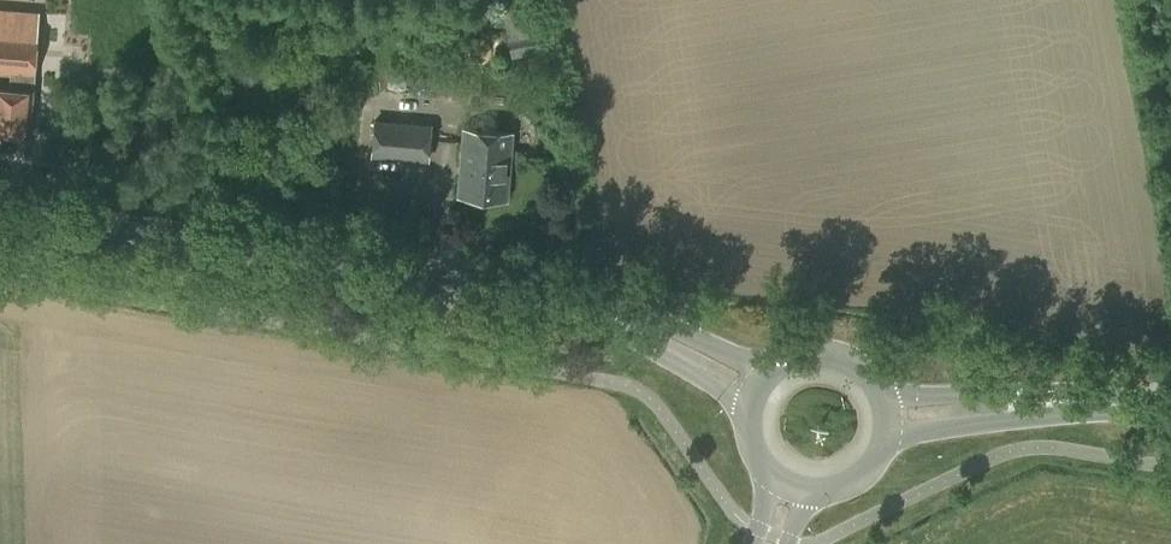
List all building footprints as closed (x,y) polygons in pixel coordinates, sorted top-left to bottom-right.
[(512,56),(538,52),(530,10),(505,14),(512,56)] [(38,29),(0,26),(0,71),(12,72),(11,87),(0,86),(0,131),(13,132),(15,136),(22,136),(25,133),(29,133),(38,29)] [(429,160),(432,123),(373,119),(371,155),(429,160)] [(508,199),(514,132),(466,128),(460,195),(508,199)]
